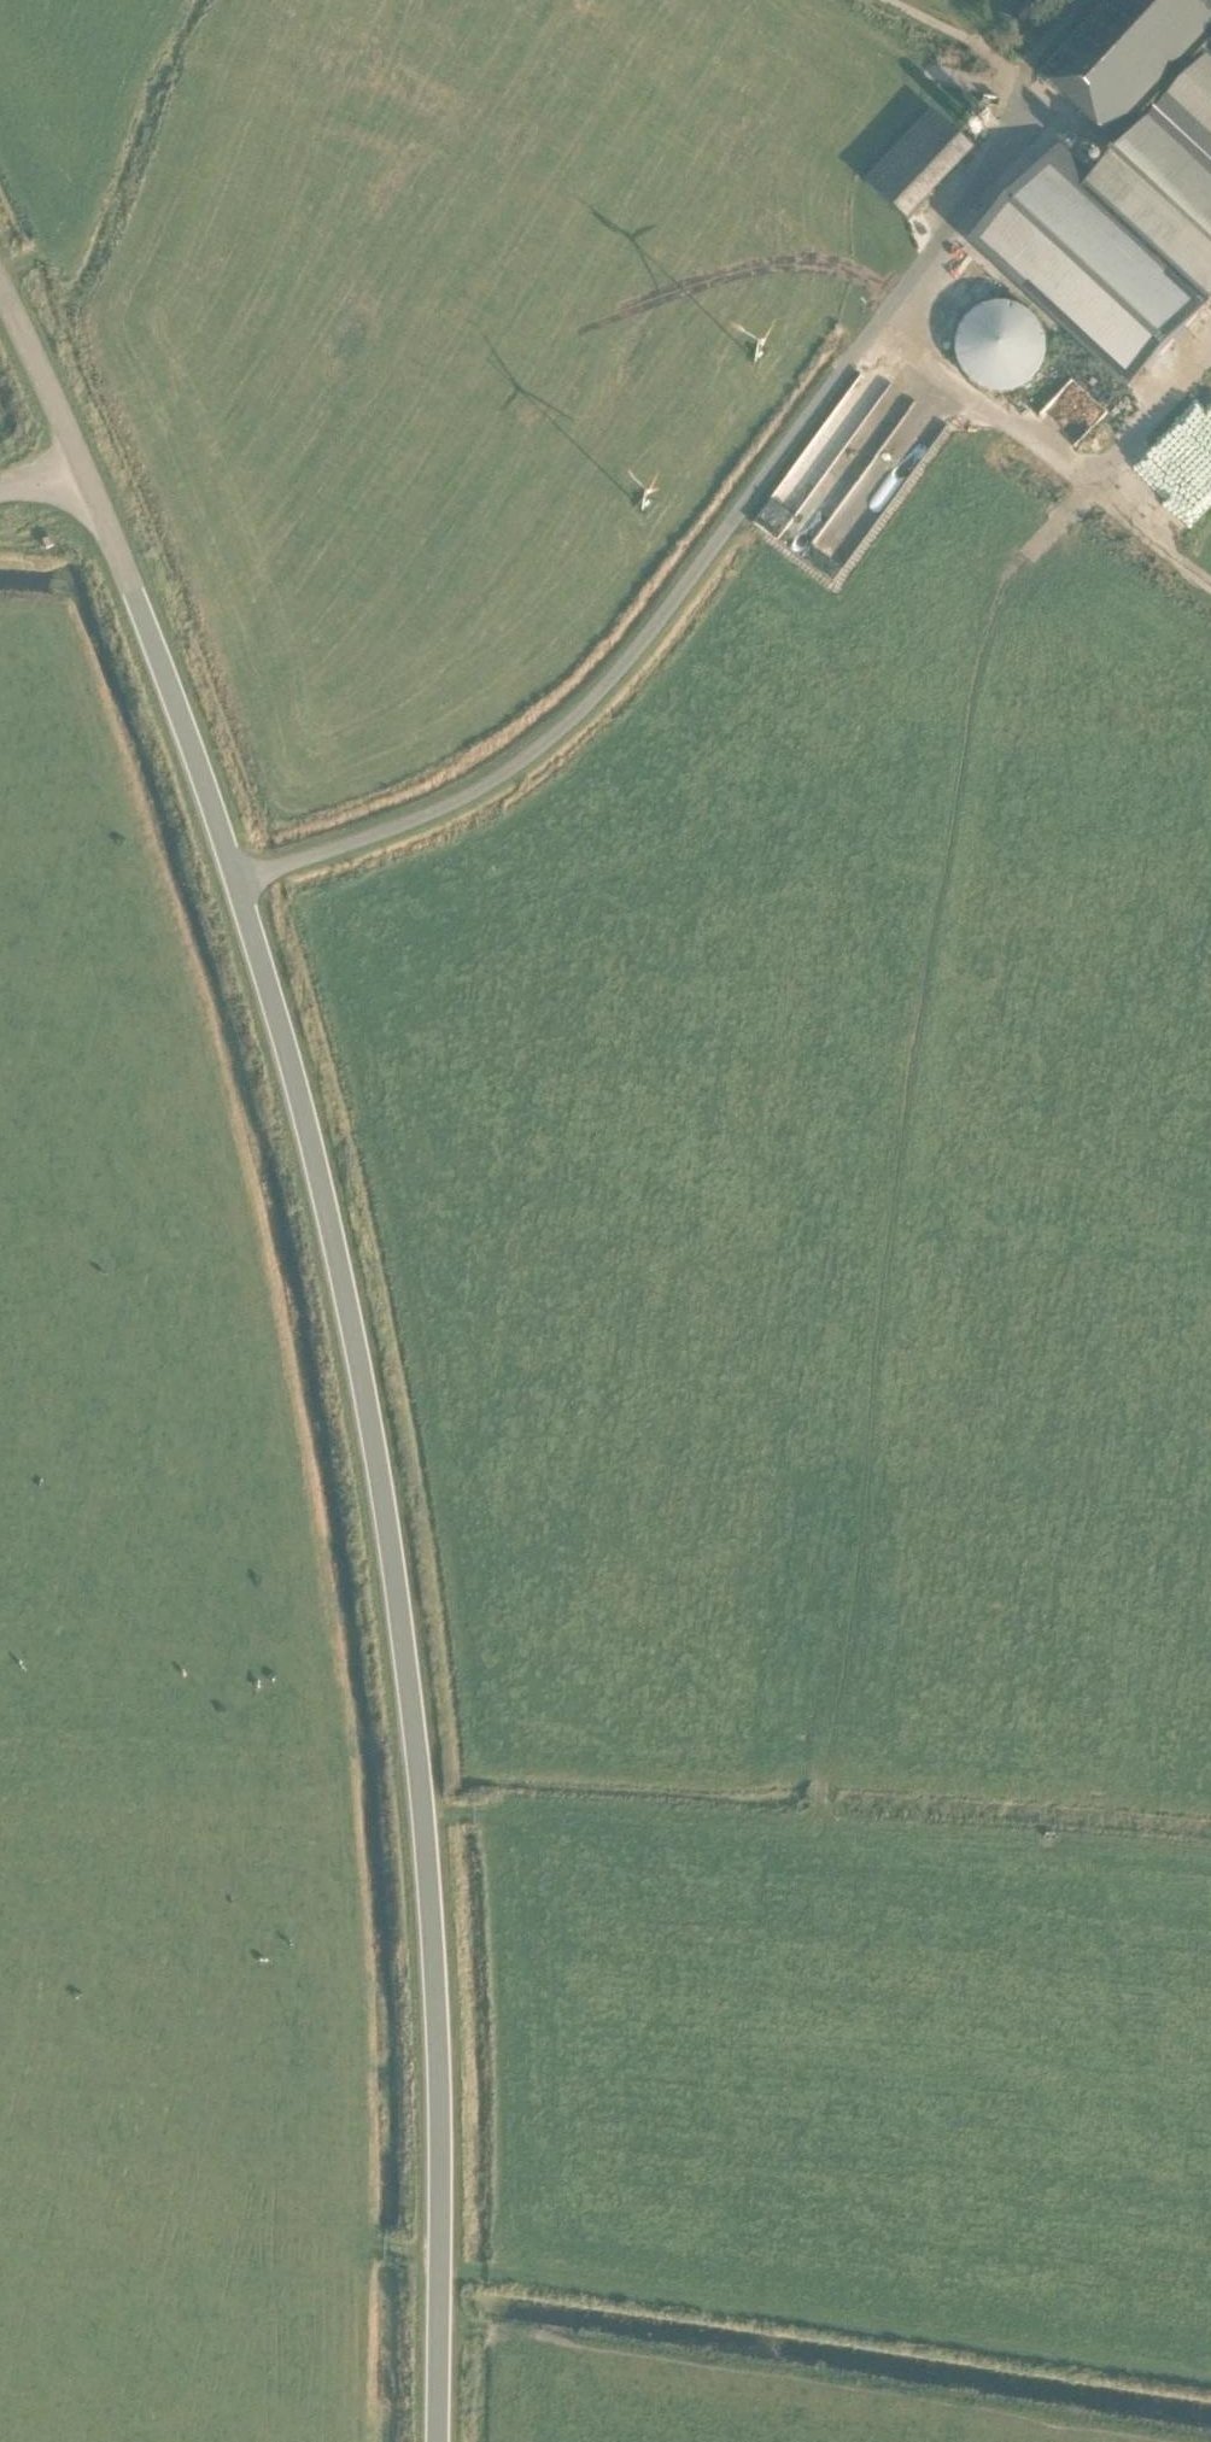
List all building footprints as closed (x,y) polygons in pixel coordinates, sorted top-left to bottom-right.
[(1038,74),(1114,145),(1116,142),(1122,148),(1072,201),(1196,318),(1210,301),(1210,168),(1154,115),(1146,124),(1140,119),(1153,105),(1210,159),(1210,62),(1201,52),(1210,41),(1210,0),(1108,0),(1038,74)] [(976,153),(931,112),(866,183),(910,224),(976,153)] [(1014,306),(1002,305),(989,306),(977,312),(968,320),(961,331),(957,343),(957,356),(961,368),(968,379),(977,387),(989,393),(1002,394),(1014,393),(1026,387),(1036,379),(1043,368),(1046,356),(1046,343),(1043,331),(1036,320),(1026,312),(1014,306)] [(784,542),(837,580),(902,491),(869,467),(840,508),(833,503),(828,510),(814,500),(784,542)]
